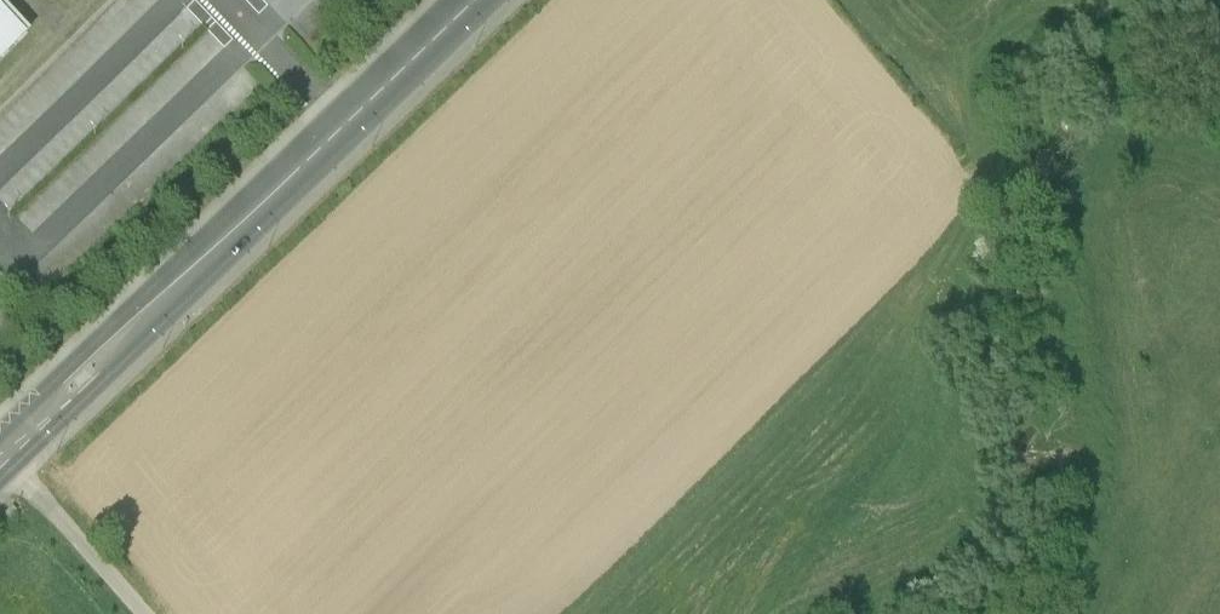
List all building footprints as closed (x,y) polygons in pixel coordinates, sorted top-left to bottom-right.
[(33,37),(2,5),(7,0),(0,0),(0,68),(33,37)]
